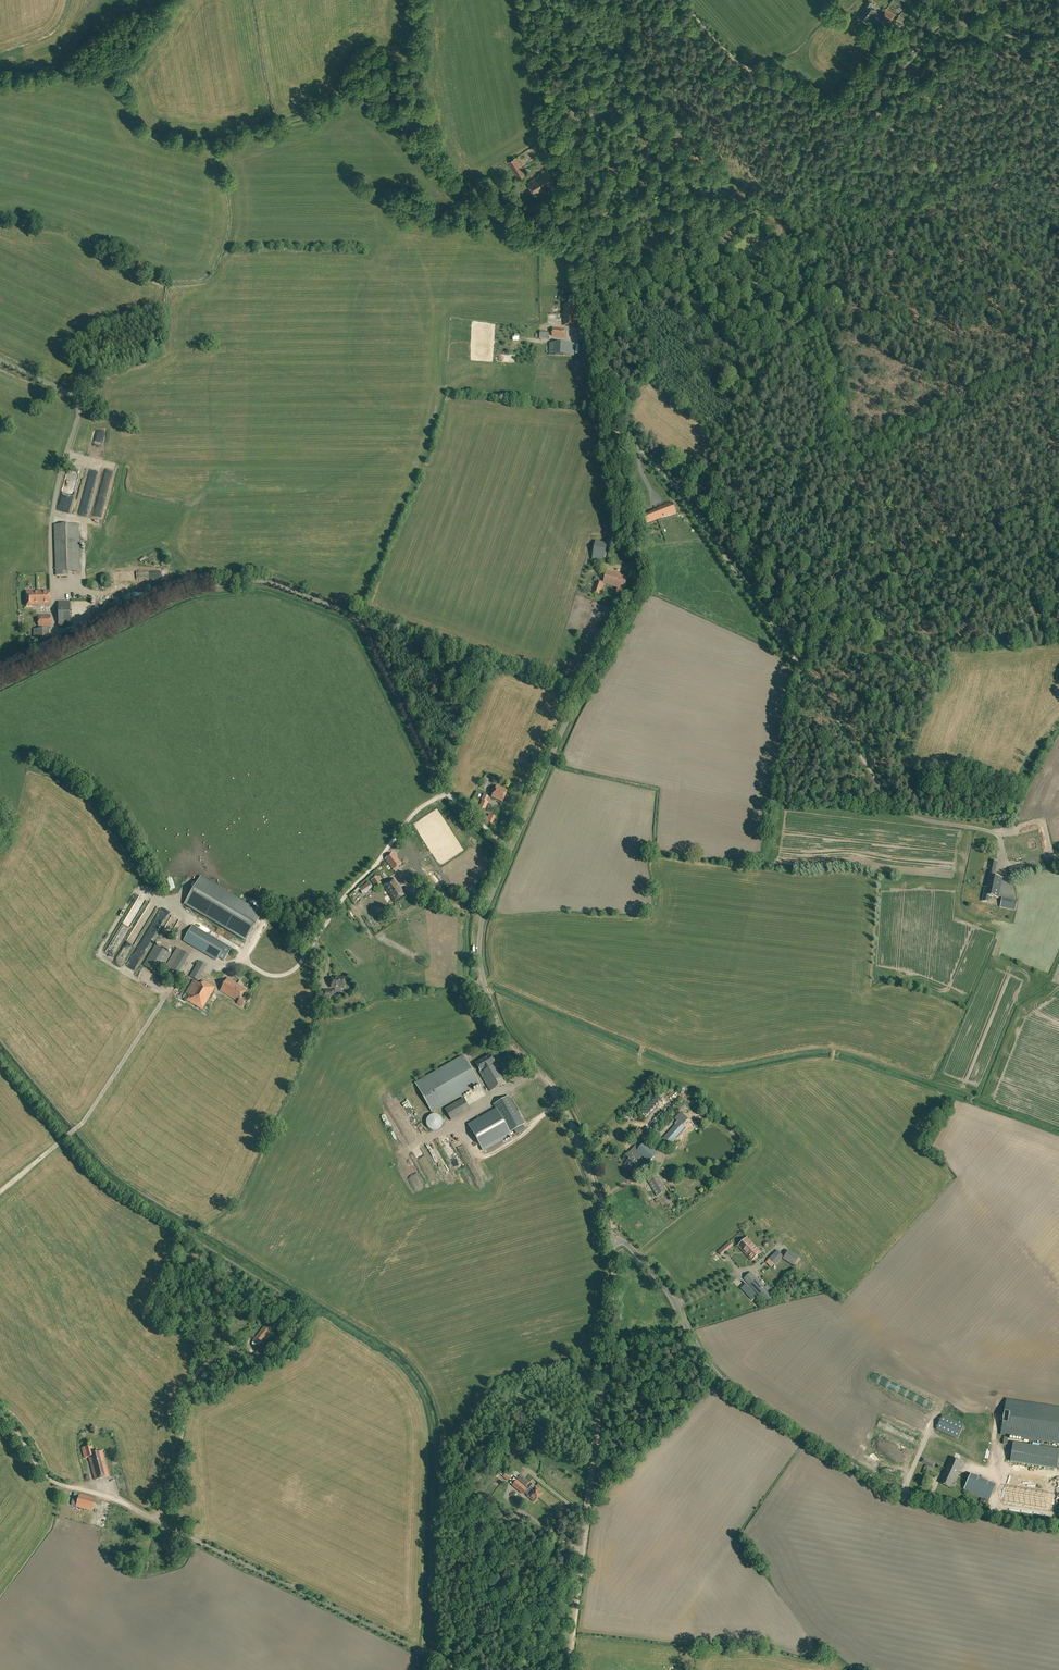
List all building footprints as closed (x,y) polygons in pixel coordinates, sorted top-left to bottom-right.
[(876,11),(869,6),(872,2),(869,0),(867,0),(865,3),(866,4),(858,16),(868,23),(876,11)] [(889,22),(895,14),(886,9),(881,17),(889,22)] [(900,14),(896,19),(895,21),(903,26),(904,23),(907,20),(900,14)] [(547,138),(540,140),(544,152),(550,150),(547,138)] [(518,179),(527,174),(516,157),(508,162),(518,179)] [(543,189),(555,182),(548,170),(527,183),(535,195),(544,190),(543,189)] [(564,325),(577,325),(576,305),(563,305),(564,325)] [(553,327),(552,336),(563,337),(565,329),(553,327)] [(573,355),(574,344),(550,342),(549,354),(573,355)] [(645,517),(648,524),(661,519),(660,516),(676,511),(674,504),(660,508),(661,509),(658,511),(658,512),(645,517)] [(55,525),(56,575),(68,575),(68,571),(80,571),(79,524),(55,525)] [(604,563),(606,547),(595,545),(592,561),(604,563)] [(628,578),(607,571),(604,582),(605,583),(618,587),(616,592),(622,594),(624,589),(624,590),(628,578)] [(601,594),(604,585),(603,583),(598,582),(599,579),(595,577),(594,580),(596,580),(592,592),(601,594)] [(50,597),(26,598),(26,607),(32,606),(32,605),(51,604),(50,597)] [(70,601),(58,602),(59,626),(70,626),(70,601)] [(38,626),(51,626),(51,615),(38,615),(38,626)] [(33,629),(34,645),(54,645),(53,637),(49,637),(49,628),(33,629)] [(502,802),(507,791),(496,786),(492,797),(502,802)] [(484,809),(485,810),(488,802),(483,800),(480,808),(478,807),(476,810),(482,813),(484,809)] [(393,869),(401,863),(393,852),(385,859),(393,869)] [(985,887),(982,901),(988,902),(989,896),(998,897),(1002,878),(994,876),(997,861),(991,860),(986,887),(985,887)] [(1009,867),(1012,879),(1025,875),(1025,873),(1037,870),(1037,869),(1035,862),(1035,861),(1009,867)] [(262,913),(201,877),(185,904),(246,941),(262,913)] [(379,877),(372,881),(376,887),(383,883),(379,877)] [(394,902),(406,894),(401,888),(394,878),(384,885),(394,902)] [(363,894),(373,888),(369,882),(359,888),(363,894)] [(1012,901),(1002,898),(1002,899),(1001,907),(1011,909),(1013,901),(1012,901)] [(224,961),(231,949),(192,926),(184,941),(216,960),(218,957),(224,961)] [(159,974),(171,954),(156,945),(144,965),(159,974)] [(189,955),(182,950),(177,948),(166,966),(171,969),(178,973),(179,972),(181,972),(190,957),(189,956),(189,955)] [(197,980),(207,965),(197,959),(188,975),(197,980)] [(336,987),(344,986),(344,978),(337,978),(337,977),(331,977),(331,987),(336,987)] [(243,1006),(246,1001),(240,998),(246,989),(228,978),(220,991),(238,1001),(237,1003),(243,1006)] [(202,1009),(215,987),(211,985),(204,981),(202,985),(193,980),(183,998),(202,1009)] [(323,989),(323,997),(334,997),(334,989),(323,989)] [(480,1084),(463,1055),(415,1083),(432,1112),(480,1084)] [(490,1055),(476,1063),(480,1070),(481,1070),(482,1072),(480,1073),(482,1076),(492,1070),(493,1071),(497,1068),(495,1065),(496,1064),(490,1055)] [(482,1076),(490,1091),(505,1083),(497,1068),(493,1071),(492,1070),(482,1076)] [(522,1125),(524,1124),(509,1096),(493,1105),(496,1109),(509,1132),(513,1130),(522,1125)] [(451,1120),(470,1109),(463,1098),(445,1109),(451,1120)] [(509,1132),(496,1109),(468,1126),(483,1153),(512,1137),(509,1132)] [(669,1146),(685,1128),(678,1122),(662,1140),(669,1146)] [(525,1129),(522,1125),(513,1130),(515,1134),(525,1129)] [(644,1143),(636,1152),(640,1156),(641,1155),(650,1162),(657,1154),(644,1143)] [(629,1152),(623,1159),(626,1162),(625,1164),(633,1171),(640,1163),(638,1161),(637,1160),(640,1156),(636,1152),(633,1155),(630,1153),(629,1152)] [(415,1166),(410,1157),(406,1159),(410,1168),(415,1166)] [(657,1196),(666,1190),(656,1173),(646,1178),(657,1196)] [(751,1245),(753,1243),(747,1237),(738,1246),(747,1256),(749,1254),(748,1252),(751,1250),(750,1249),(752,1246),(751,1245)] [(749,1254),(747,1256),(752,1261),(761,1252),(753,1243),(751,1245),(752,1246),(750,1249),(751,1250),(748,1252),(749,1254)] [(775,1266),(784,1257),(781,1254),(778,1250),(769,1259),(775,1266)] [(768,1304),(774,1298),(751,1272),(744,1278),(768,1304)] [(741,1288),(752,1300),(757,1296),(745,1284),(741,1288)] [(258,1345),(262,1341),(271,1330),(269,1328),(265,1325),(252,1341),(258,1345)] [(263,1360),(258,1352),(252,1355),(257,1363),(263,1360)] [(1000,1434),(1058,1443),(1058,1407),(1006,1399),(1000,1434)] [(958,1439),(964,1425),(942,1416),(936,1429),(958,1439)] [(520,1454),(521,1451),(522,1449),(513,1443),(511,1442),(508,1446),(510,1447),(514,1450),(520,1454)] [(1013,1443),(1010,1462),(1057,1469),(1058,1457),(1058,1450),(1013,1443)] [(95,1480),(109,1476),(102,1451),(93,1453),(91,1445),(82,1448),(84,1457),(89,1456),(95,1480)] [(866,1463),(872,1462),(871,1453),(862,1454),(863,1460),(866,1460),(866,1463)] [(942,1479),(940,1483),(950,1487),(954,1479),(955,1480),(959,1471),(963,1462),(954,1458),(951,1456),(947,1464),(946,1466),(943,1473),(945,1473),(943,1476),(942,1479)] [(971,1473),(964,1489),(989,1501),(996,1485),(971,1473)] [(526,1486),(529,1482),(520,1474),(516,1479),(526,1486)] [(512,1485),(522,1494),(526,1489),(517,1480),(512,1485)] [(533,1488),(531,1486),(528,1488),(538,1497),(543,1492),(535,1486),(533,1488)] [(538,1497),(528,1488),(526,1491),(529,1493),(527,1495),(534,1502),(538,1497)] [(92,1511),(95,1498),(80,1494),(77,1507),(92,1511)] [(118,1552),(117,1550),(117,1548),(116,1546),(115,1545),(113,1544),(112,1543),(110,1542),(109,1542),(107,1542),(105,1543),(104,1544),(102,1545),(101,1546),(100,1548),(99,1550),(99,1552),(99,1554),(100,1555),(101,1557),(102,1558),(103,1559),(105,1560),(106,1561),(108,1561),(110,1561),(112,1560),(114,1559),(115,1558),(116,1557),(117,1555),(117,1554),(118,1552)]
